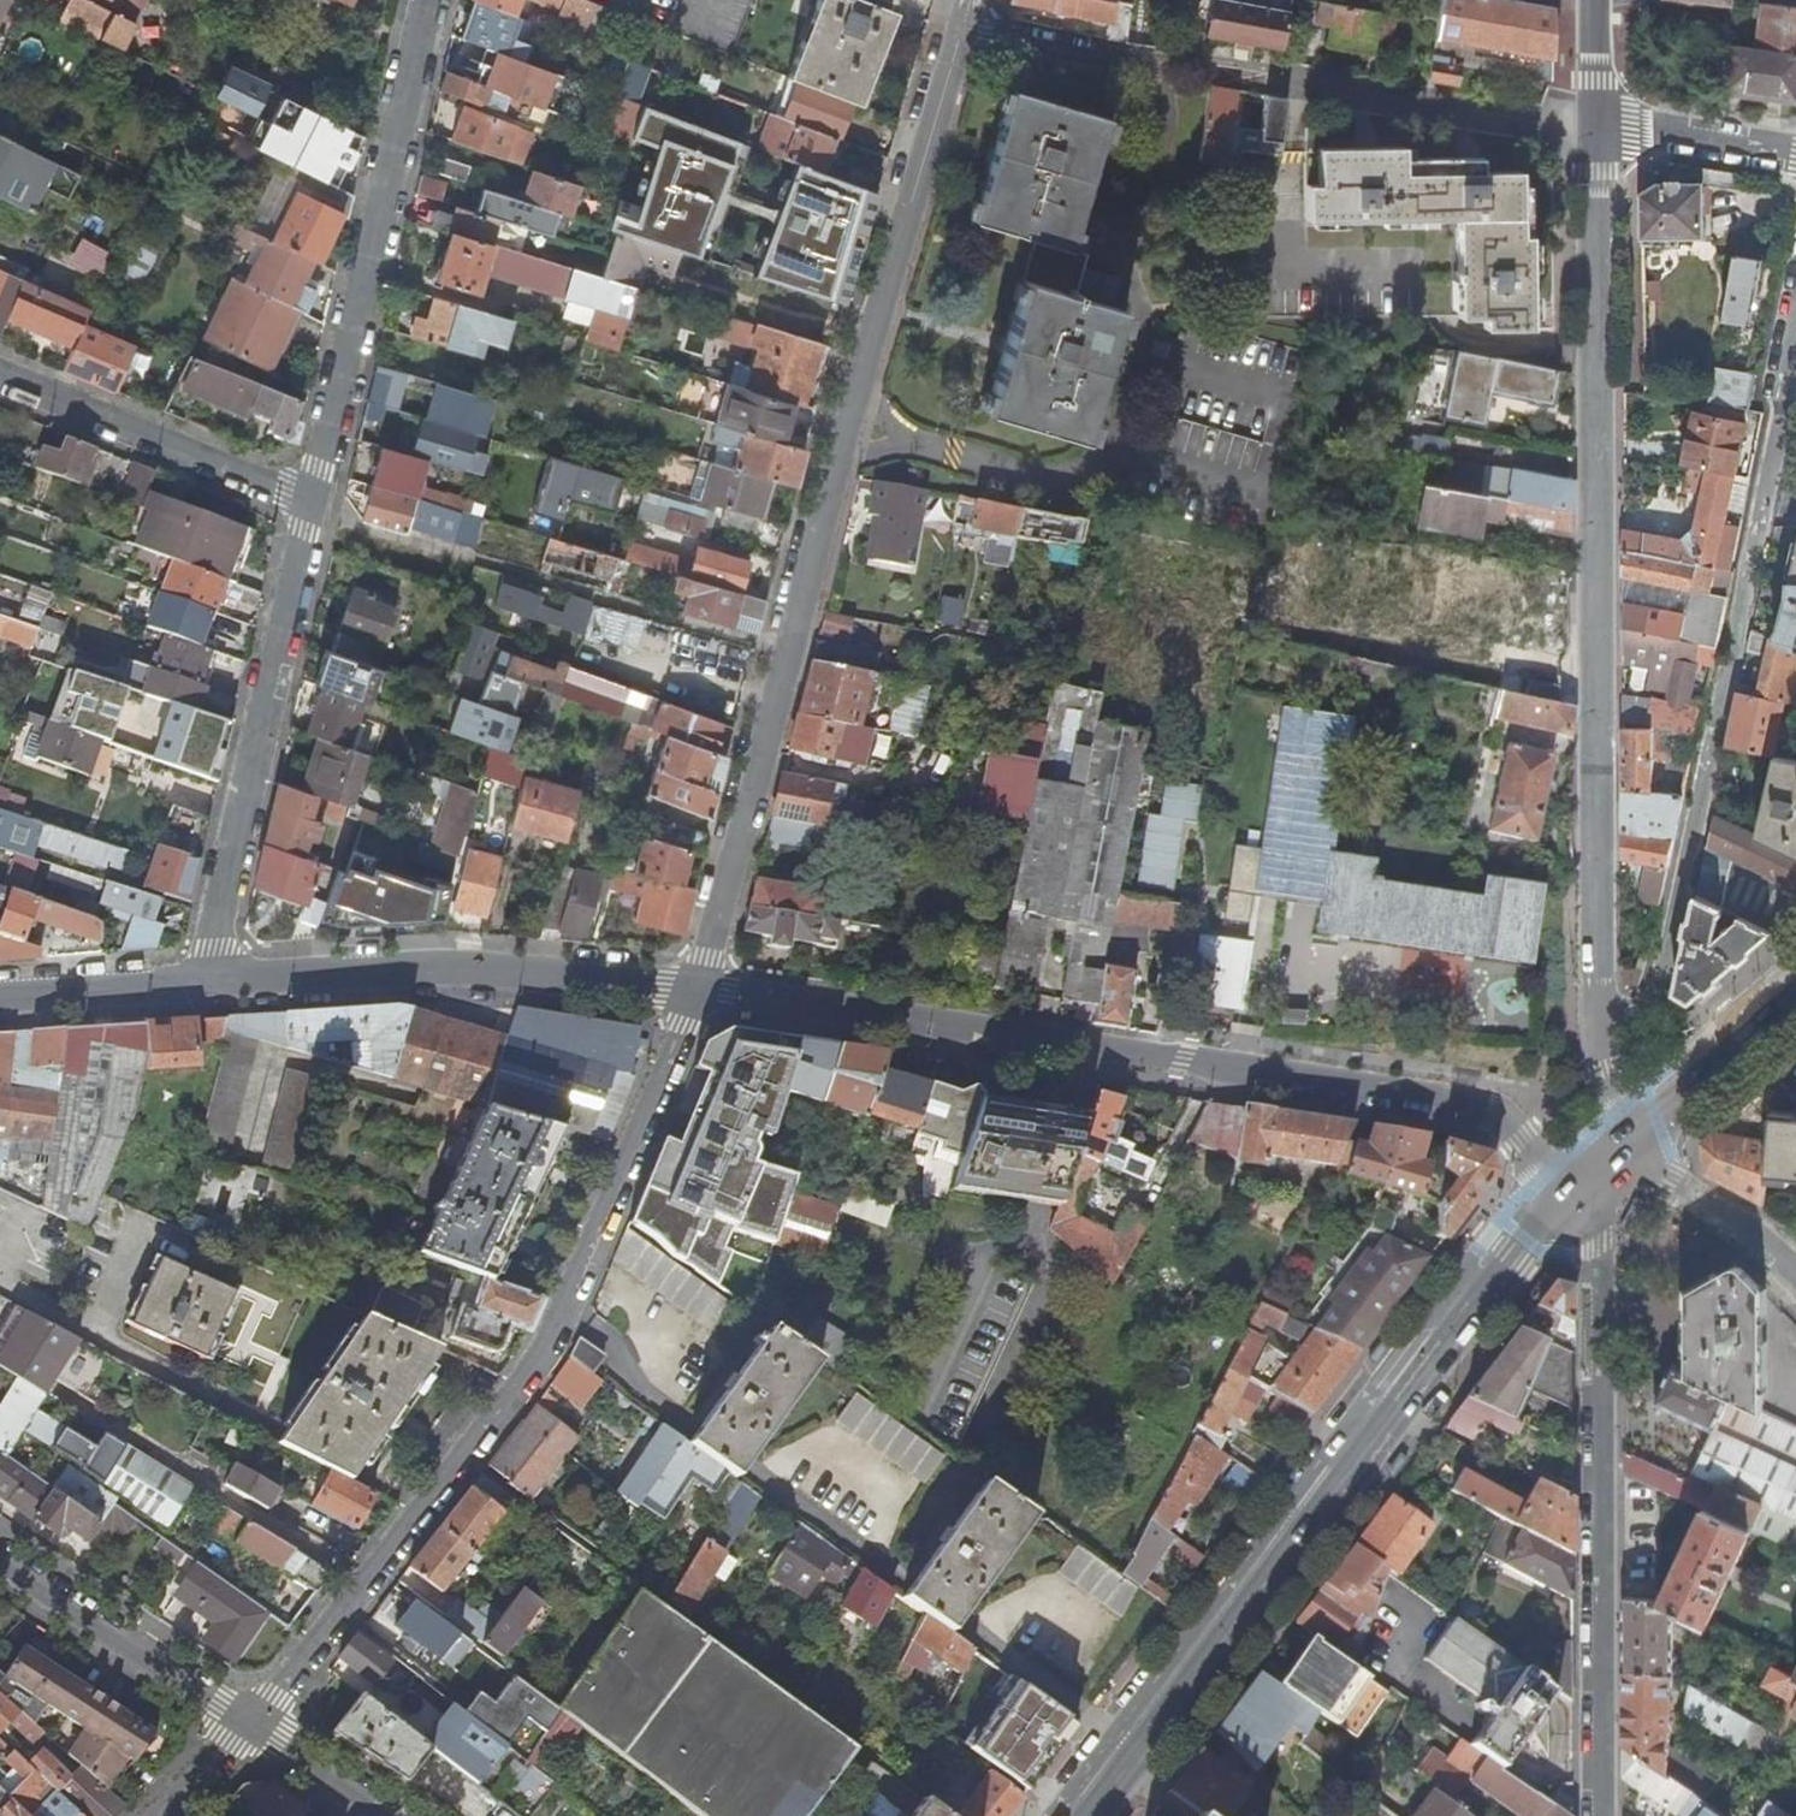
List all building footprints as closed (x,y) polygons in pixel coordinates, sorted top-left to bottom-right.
[(9,0),(0,0),(0,19),(9,0)] [(59,19),(105,41),(124,50),(137,24),(136,23),(89,0),(68,0),(59,19)] [(148,0),(89,0),(136,23),(148,0)] [(520,17),(475,0),(474,0),(460,37),(496,50),(521,60),(527,43),(512,37),(520,17)] [(636,19),(586,0),(475,0),(520,17),(535,22),(554,30),(555,27),(612,48),(619,31),(630,35),(636,19)] [(783,75),(796,79),(830,92),(850,100),(857,103),(892,10),(865,0),(812,0),(783,75)] [(1010,0),(997,0),(1006,15),(1009,3),(1010,0)] [(1009,3),(1106,20),(1106,15),(1109,1),(1101,0),(1010,0),(1009,3)] [(1208,19),(1285,33),(1292,0),(1211,0),(1208,19)] [(1534,80),(1550,81),(1550,7),(1511,0),(1440,0),(1437,20),(1427,88),(1432,89),(1434,81),(1455,84),(1456,79),(1461,80),(1464,66),(1471,68),(1470,70),(1480,72),(1475,96),(1517,104),(1521,85),(1514,78),(1534,80)] [(1116,17),(1113,34),(1126,36),(1132,6),(1109,1),(1106,15),(1116,17)] [(1384,42),(1390,12),(1333,2),(1326,44),(1369,52),(1371,40),(1384,42)] [(1753,48),(1795,54),(1795,9),(1758,4),(1753,48)] [(527,43),(535,22),(520,17),(512,37),(527,43)] [(1208,19),(1205,34),(1272,47),(1282,48),(1285,33),(1208,19)] [(117,65),(124,50),(105,41),(98,55),(117,65)] [(1790,101),(1795,54),(1753,48),(1727,45),(1720,92),(1747,95),(1746,102),(1763,105),(1764,97),(1790,101)] [(1270,64),(1278,66),(1278,63),(1282,48),(1272,47),(1270,64)] [(496,50),(482,85),(531,104),(544,109),(558,73),(521,60),(496,50)] [(615,53),(601,90),(610,93),(616,95),(630,58),(615,53)] [(674,53),(666,72),(697,84),(702,72),(705,64),(674,53)] [(637,103),(640,94),(650,66),(630,58),(616,95),(619,96),(637,103)] [(447,72),(440,88),(466,97),(483,104),(484,102),(504,108),(527,114),(531,104),(482,85),(447,72)] [(721,79),(702,72),(697,84),(717,91),(721,79)] [(1529,106),(1534,80),(1514,78),(1521,85),(1517,104),(1529,106)] [(830,92),(796,79),(791,92),(825,105),(830,92)] [(252,80),(239,106),(244,109),(258,115),(269,92),(271,89),(252,80)] [(1242,165),(1262,169),(1276,172),(1286,99),(1265,96),(1262,130),(1234,127),(1237,101),(1237,100),(1238,90),(1212,86),(1202,159),(1229,163),(1242,165)] [(1053,287),(1026,279),(986,410),(1081,439),(1119,308),(1076,295),(1088,255),(1070,249),(1108,119),(1012,89),(975,219),(1066,248),(1053,287)] [(830,92),(825,105),(816,129),(836,137),(850,100),(830,92)] [(611,120),(619,96),(616,95),(610,93),(602,116),(611,120)] [(640,94),(637,103),(643,105),(656,110),(660,101),(640,94)] [(637,103),(619,96),(611,120),(606,134),(630,143),(635,129),(643,105),(637,103)] [(350,127),(287,97),(273,125),(264,120),(251,146),(261,151),(280,160),(306,172),(324,181),(334,160),(341,145),(350,127)] [(466,97),(452,141),(503,158),(502,159),(520,166),(533,133),(536,134),(545,110),(544,109),(531,104),(527,114),(504,108),(484,102),(483,104),(466,97)] [(656,110),(643,105),(635,129),(630,143),(651,150),(664,113),(656,110)] [(768,123),(772,112),(756,106),(752,117),(768,123)] [(772,112),(768,123),(759,149),(781,157),(799,164),(823,173),(836,137),(816,129),(772,112)] [(738,141),(664,113),(651,150),(637,199),(618,192),(604,228),(615,231),(679,251),(698,257),(738,141)] [(240,153),(245,143),(218,130),(213,140),(240,153)] [(0,133),(0,197),(10,202),(23,209),(35,183),(60,194),(72,168),(35,150),(0,133)] [(347,149),(341,145),(334,160),(340,163),(347,149)] [(1320,185),(1308,186),(1309,222),(1459,219),(1460,317),(1485,317),(1485,328),(1532,327),(1531,235),(1521,235),(1520,171),(1484,171),(1483,158),(1404,160),(1403,147),(1319,149),(1320,185)] [(273,241),(306,172),(280,160),(247,228),(273,241)] [(823,173),(799,164),(759,277),(846,303),(878,193),(823,173)] [(593,204),(597,191),(589,188),(533,170),(522,202),(544,208),(554,212),(567,216),(574,198),(593,204)] [(1743,176),(1711,171),(1711,173),(1705,172),(1705,183),(1706,183),(1706,187),(1741,192),(1743,176)] [(306,172),(273,241),(314,260),(320,263),(342,216),(348,219),(354,195),(352,194),(324,181),(306,172)] [(446,182),(420,175),(415,193),(456,206),(457,206),(460,197),(443,192),(446,182)] [(1660,186),(1643,197),(1644,247),(1693,246),(1693,239),(1705,239),(1705,185),(1687,185),(1687,184),(1683,183),(1683,182),(1667,182),(1667,184),(1664,184),(1664,186),(1660,186)] [(522,202),(482,189),(475,211),(495,218),(547,234),(554,212),(544,208),(522,202)] [(432,210),(429,224),(450,230),(490,243),(495,218),(475,211),(457,206),(456,206),(454,217),(432,210)] [(305,278),(314,260),(273,241),(247,228),(236,223),(229,239),(253,250),(244,269),(250,272),(245,283),(306,313),(320,285),(305,278)] [(490,243),(450,230),(445,243),(446,244),(434,281),(477,294),(483,274),(599,308),(589,343),(596,345),(616,351),(637,288),(601,277),(490,243)] [(637,288),(639,288),(645,267),(671,276),(679,251),(615,231),(608,254),(601,277),(637,288)] [(1761,269),(1762,261),(1739,258),(1736,257),(1725,320),(1750,326),(1758,287),(1758,284),(1761,269)] [(1761,269),(1779,272),(1781,264),(1762,261),(1761,269)] [(22,277),(0,267),(0,332),(22,277)] [(1093,292),(1113,296),(1116,278),(1096,275),(1093,292)] [(8,318),(75,347),(84,325),(92,309),(24,278),(8,318)] [(298,311),(234,279),(205,337),(270,369),(298,311)] [(413,318),(407,335),(493,359),(504,318),(434,297),(427,321),(413,318)] [(759,350),(745,389),(794,404),(801,406),(822,344),(727,315),(720,337),(759,350)] [(126,366),(135,347),(84,325),(75,347),(65,369),(115,390),(124,371),(126,366)] [(570,352),(574,338),(563,335),(559,349),(570,352)] [(126,366),(124,371),(142,379),(153,354),(135,347),(126,366)] [(1550,403),(1556,371),(1458,352),(1444,417),(1480,424),(1488,389),(1550,403)] [(177,382),(163,410),(182,418),(192,390),(247,415),(257,392),(194,364),(184,385),(177,382)] [(1716,368),(1710,403),(1750,412),(1758,376),(1716,368)] [(409,378),(377,369),(368,404),(399,412),(409,378)] [(575,385),(553,379),(549,389),(573,396),(575,385)] [(710,379),(699,419),(711,423),(782,443),(794,404),(745,389),(710,379)] [(294,418),(302,400),(261,384),(252,408),(274,417),(269,428),(286,435),(284,439),(295,443),(297,442),(302,420),(294,418)] [(438,387),(429,420),(472,432),(475,433),(489,436),(498,404),(438,387)] [(1697,443),(1703,417),(1698,416),(1691,442),(1697,443)] [(1697,443),(1691,442),(1686,465),(1735,476),(1746,426),(1703,417),(1697,443)] [(429,420),(423,418),(422,419),(412,456),(427,459),(466,470),(482,474),(487,453),(471,449),(475,433),(472,432),(429,420)] [(711,423),(700,460),(702,461),(710,463),(770,481),(795,488),(805,449),(782,443),(711,423)] [(547,473),(552,457),(524,448),(493,439),(483,475),(516,484),(521,466),(547,473)] [(44,448),(36,470),(39,471),(85,487),(93,466),(88,464),(93,449),(67,440),(61,454),(44,448)] [(384,448),(372,485),(470,514),(473,502),(419,486),(427,459),(412,456),(384,448)] [(1430,457),(1424,486),(1444,486),(1449,460),(1430,457)] [(1529,472),(1449,460),(1444,486),(1570,509),(1570,479),(1550,476),(1550,474),(1530,470),(1529,472)] [(710,463),(709,468),(768,486),(770,481),(710,463)] [(128,476),(122,493),(119,501),(141,509),(147,493),(155,473),(133,464),(128,476)] [(700,501),(709,468),(700,466),(691,498),(700,501)] [(709,468),(700,501),(726,509),(759,518),(768,486),(709,468)] [(1727,518),(1734,485),(1736,477),(1710,472),(1690,470),(1687,487),(1705,491),(1698,529),(1687,541),(1624,531),(1624,550),(1735,571),(1737,563),(1735,554),(1740,535),(1742,534),(1744,522),(1727,518)] [(128,476),(122,473),(115,490),(122,493),(128,476)] [(910,565),(924,492),(874,482),(868,515),(872,515),(879,517),(871,557),(910,565)] [(470,548),(479,517),(470,514),(372,485),(362,520),(405,532),(406,529),(470,548)] [(1727,518),(1744,522),(1749,497),(1750,488),(1734,485),(1727,518)] [(1479,519),(1570,535),(1570,509),(1444,486),(1424,486),(1416,525),(1477,535),(1479,519)] [(241,546),(247,531),(248,530),(147,493),(141,509),(150,512),(241,546)] [(997,535),(1015,538),(1020,510),(958,498),(953,531),(960,533),(961,528),(989,533),(988,539),(995,541),(997,535)] [(1289,505),(1275,501),(1270,517),(1284,522),(1289,505)] [(486,505),(473,502),(470,514),(479,517),(482,518),(486,505)] [(639,505),(635,520),(636,520),(691,536),(699,539),(704,523),(639,505)] [(136,548),(150,512),(141,509),(127,544),(136,548)] [(754,533),(759,518),(726,509),(721,524),(754,533)] [(1043,543),(1079,550),(1085,523),(1085,522),(1020,510),(1015,538),(1035,541),(1034,549),(1042,550),(1043,543)] [(150,512),(136,548),(138,548),(159,557),(165,559),(176,563),(226,583),(241,546),(150,512)] [(879,517),(872,515),(864,556),(871,557),(879,517)] [(688,546),(691,536),(636,520),(634,530),(688,546)] [(247,531),(241,546),(249,549),(254,534),(247,531)] [(610,581),(607,591),(620,594),(630,561),(625,559),(558,540),(549,537),(541,561),(543,561),(541,568),(550,570),(551,563),(610,581)] [(234,586),(249,549),(241,546),(226,583),(234,586)] [(628,549),(625,559),(630,561),(679,575),(739,592),(748,561),(698,546),(691,568),(628,549)] [(156,566),(159,557),(138,548),(134,558),(156,566)] [(1734,575),(1735,571),(1624,550),(1624,584),(1624,629),(1719,649),(1731,597),(1737,575),(1734,575)] [(173,571),(176,563),(165,559),(162,567),(173,571)] [(176,563),(173,571),(169,580),(147,572),(141,588),(158,593),(211,612),(215,614),(218,605),(221,607),(225,597),(221,596),(226,583),(176,563)] [(510,588),(514,577),(506,575),(505,574),(502,585),(510,588)] [(683,613),(758,634),(767,600),(739,592),(679,575),(674,590),(689,594),(683,613)] [(514,577),(510,588),(515,589),(519,578),(514,577)] [(1777,639),(1795,648),(1795,582),(1793,582),(1792,597),(1785,628),(1777,639)] [(558,626),(562,615),(549,611),(548,615),(535,611),(540,597),(515,589),(510,588),(502,585),(496,606),(503,608),(530,617),(534,618),(558,626)] [(31,587),(16,622),(38,630),(43,618),(52,595),(31,587)] [(124,621),(145,628),(158,593),(141,588),(134,607),(130,606),(124,621)] [(234,600),(258,609),(261,597),(239,588),(234,600)] [(352,588),(338,632),(382,647),(394,609),(391,608),(393,601),(352,588)] [(158,593),(145,628),(150,630),(166,636),(198,647),(211,612),(158,593)] [(574,619),(584,622),(587,613),(591,602),(580,599),(574,619)] [(530,617),(503,608),(498,626),(525,634),(530,617)] [(849,636),(854,617),(825,612),(820,630),(849,636)] [(943,614),(940,625),(957,629),(960,618),(943,614)] [(584,622),(574,619),(562,615),(558,626),(581,633),(584,622)] [(30,650),(38,630),(16,622),(0,617),(0,639),(30,650)] [(64,626),(43,618),(38,630),(59,637),(64,626)] [(980,620),(978,634),(991,637),(995,622),(980,620)] [(476,680),(494,633),(469,624),(452,671),(476,680)] [(1763,681),(1760,696),(1786,701),(1795,703),(1795,648),(1777,639),(1752,628),(1748,651),(1769,655),(1765,670),(1763,681)] [(1673,683),(1669,700),(1668,704),(1638,699),(1640,685),(1624,683),(1624,719),(1654,726),(1673,731),(1695,736),(1701,711),(1689,709),(1697,669),(1696,669),(1674,664),(1676,657),(1697,661),(1716,664),(1719,649),(1624,629),(1624,667),(1651,673),(1650,678),(1673,683)] [(164,643),(166,636),(150,630),(148,637),(164,643)] [(338,632),(332,651),(376,666),(382,647),(338,632)] [(209,675),(203,673),(211,652),(198,647),(166,636),(164,643),(158,658),(143,652),(139,664),(140,665),(183,679),(192,683),(205,687),(209,675)] [(880,656),(817,643),(812,664),(875,676),(880,656)] [(376,666),(332,651),(325,649),(312,687),(322,691),(362,704),(375,709),(388,670),(376,666)] [(504,653),(498,673),(529,684),(545,690),(550,692),(557,695),(568,665),(559,661),(555,671),(504,653)] [(1674,664),(1696,669),(1697,661),(1676,657),(1674,664)] [(37,661),(20,712),(28,715),(94,738),(142,755),(155,759),(219,782),(231,726),(196,714),(183,710),(68,671),(37,661)] [(196,714),(205,687),(192,683),(183,679),(140,665),(136,676),(124,672),(121,679),(71,663),(68,671),(183,710),(196,714)] [(889,733),(901,681),(875,676),(812,664),(798,715),(875,730),(889,733)] [(715,744),(728,749),(734,727),(568,665),(557,695),(566,698),(600,711),(630,722),(632,722),(712,751),(715,744)] [(1763,681),(1765,670),(1758,668),(1756,680),(1763,681)] [(506,751),(529,684),(498,673),(489,669),(485,683),(477,703),(463,698),(453,732),(493,746),(506,751)] [(452,671),(445,691),(449,693),(463,698),(477,703),(485,683),(476,680),(452,671)] [(1673,683),(1650,678),(1647,695),(1669,700),(1673,683)] [(931,687),(915,684),(901,681),(889,733),(891,733),(919,739),(931,687)] [(1009,912),(1044,917),(1075,922),(1061,1001),(1060,1001),(1060,1004),(1066,1005),(1067,1001),(1097,1007),(1110,927),(1107,927),(1132,800),(1135,799),(1146,798),(1155,757),(1160,736),(1145,733),(1141,750),(1092,742),(1100,695),(1056,683),(1009,912)] [(322,691),(307,734),(347,747),(362,704),(322,691)] [(1781,726),(1786,701),(1760,696),(1739,691),(1728,746),(1774,756),(1779,732),(1784,733),(1786,727),(1781,726)] [(555,727),(566,698),(557,695),(550,692),(539,721),(555,727)] [(1494,719),(1571,734),(1571,709),(1559,706),(1499,693),(1494,719)] [(14,729),(20,712),(4,706),(0,716),(0,724),(14,729)] [(1259,898),(1260,893),(1261,886),(1280,889),(1279,896),(1323,901),(1321,911),(1318,934),(1530,965),(1541,888),(1487,880),(1484,899),(1380,884),(1381,880),(1371,878),(1373,864),(1328,856),(1332,807),(1338,808),(1350,721),(1285,711),(1263,853),(1236,850),(1229,893),(1234,894),(1230,924),(1250,927),(1255,897),(1259,898)] [(39,753),(34,751),(32,757),(81,774),(94,738),(28,715),(25,723),(47,730),(43,741),(39,753)] [(868,761),(875,730),(798,715),(790,750),(827,761),(867,764),(868,761)] [(1021,721),(1014,757),(1038,762),(1045,725),(1021,721)] [(646,793),(710,818),(726,756),(712,751),(632,722),(629,733),(650,741),(652,736),(665,741),(648,786),(631,781),(638,762),(629,759),(621,785),(646,793)] [(1654,727),(1624,727),(1624,831),(1676,839),(1676,838),(1685,796),(1653,792),(1654,760),(1659,759),(1673,756),(1673,743),(1673,731),(1654,726),(1654,727)] [(875,730),(868,761),(885,765),(891,733),(889,733),(875,730)] [(39,753),(43,741),(38,739),(34,751),(39,753)] [(318,739),(301,791),(315,796),(346,807),(343,816),(350,818),(372,758),(318,739)] [(1554,756),(1507,745),(1488,831),(1535,841),(1554,756)] [(485,771),(521,783),(523,776),(528,758),(506,751),(493,746),(485,771)] [(992,753),(989,753),(979,797),(1028,807),(1029,803),(1038,762),(1014,757),(992,753)] [(1759,836),(1795,853),(1795,760),(1776,756),(1759,836)] [(1668,767),(1690,772),(1692,764),(1670,759),(1668,767)] [(473,772),(468,788),(478,791),(479,791),(484,775),(473,772)] [(828,828),(830,817),(833,804),(836,804),(843,800),(845,788),(831,786),(832,784),(783,774),(772,818),(814,825),(828,828)] [(579,791),(523,776),(521,783),(510,825),(566,841),(579,791)] [(1156,815),(1142,813),(1134,887),(1176,891),(1188,783),(1160,780),(1156,815)] [(309,819),(312,807),(315,796),(301,791),(278,783),(273,807),(264,844),(254,885),(303,901),(291,939),(312,938),(323,902),(306,896),(312,877),(322,880),(328,865),(300,856),(307,837),(315,840),(321,823),(309,819)] [(453,783),(432,847),(434,847),(458,856),(478,791),(468,788),(453,783)] [(331,812),(343,816),(346,807),(315,796),(312,807),(330,814),(331,812)] [(182,856),(156,848),(152,861),(142,888),(190,904),(210,819),(171,805),(164,825),(188,830),(186,837),(188,838),(182,856)] [(12,815),(0,811),(0,848),(1,849),(12,815)] [(1773,934),(1795,914),(1795,853),(1759,836),(1714,814),(1698,897),(1724,910),(1742,919),(1773,934)] [(33,842),(40,824),(20,817),(16,829),(16,830),(19,837),(33,842)] [(851,820),(830,817),(828,828),(849,832),(851,820)] [(809,847),(814,825),(772,818),(767,839),(809,847)] [(689,851),(701,854),(706,834),(668,821),(662,840),(644,835),(634,872),(646,876),(680,885),(689,851)] [(40,824),(33,842),(123,873),(130,854),(120,850),(40,824)] [(188,830),(164,825),(156,848),(182,856),(188,838),(186,837),(188,830)] [(1639,905),(1660,909),(1676,839),(1624,831),(1624,860),(1646,864),(1639,905)] [(323,902),(312,938),(441,931),(452,883),(426,876),(421,881),(370,864),(373,855),(349,847),(341,870),(334,868),(323,902)] [(455,905),(486,914),(501,858),(469,850),(455,905)] [(12,863),(35,871),(38,861),(15,853),(12,863)] [(600,875),(596,874),(559,864),(539,939),(557,940),(560,930),(582,936),(586,924),(591,925),(594,914),(589,913),(594,896),(600,875)] [(600,875),(611,878),(614,867),(604,865),(604,866),(599,864),(596,874),(600,875)] [(121,951),(154,949),(161,926),(151,923),(159,900),(50,865),(45,878),(101,897),(99,905),(116,911),(114,917),(131,923),(121,951)] [(634,872),(614,867),(611,878),(609,886),(642,894),(635,920),(679,931),(682,929),(692,888),(680,885),(646,876),(634,872)] [(1561,867),(1559,874),(1571,878),(1571,867),(1561,867)] [(611,878),(600,875),(594,896),(605,899),(609,886),(611,878)] [(802,887),(803,880),(803,879),(792,877),(790,885),(757,879),(750,908),(839,923),(843,897),(821,893),(822,891),(819,890),(802,887)] [(820,883),(803,880),(802,887),(819,890),(820,883)] [(1260,893),(1279,896),(1280,889),(1261,886),(1260,893)] [(22,943),(30,920),(100,943),(99,924),(89,918),(26,897),(11,891),(2,916),(0,915),(0,936),(22,943)] [(1263,903),(1321,911),(1323,901),(1279,896),(1260,893),(1259,898),(1255,897),(1250,927),(1247,947),(1249,947),(1255,948),(1263,903)] [(1179,906),(1117,894),(1112,920),(1147,927),(1175,932),(1179,906)] [(1717,941),(1724,910),(1698,897),(1676,994),(1692,1003),(1773,934),(1742,919),(1717,941)] [(849,934),(851,925),(839,923),(750,908),(743,933),(770,938),(768,946),(788,949),(789,941),(834,948),(838,932),(849,934)] [(999,950),(993,980),(991,989),(1030,996),(1044,917),(1009,912),(1007,911),(999,950)] [(1115,949),(1135,953),(1145,954),(1147,927),(1112,920),(1111,927),(1121,928),(1118,945),(1116,944),(1115,949)] [(1121,928),(1111,927),(1110,927),(1097,1007),(1094,1024),(1125,1029),(1134,971),(1131,971),(1135,953),(1115,949),(1116,944),(1118,945),(1121,928)] [(40,957),(39,949),(22,943),(0,936),(0,960),(40,957)] [(1211,995),(1241,999),(1249,949),(1208,941),(1202,939),(1192,1004),(1210,1007),(1211,995)] [(1249,947),(1247,947),(1232,944),(1216,942),(1208,941),(1249,949),(1249,947)] [(970,975),(993,980),(999,950),(975,946),(970,975)] [(1644,974),(1625,973),(1625,985),(1639,986),(1644,974)] [(1239,1011),(1241,999),(1211,995),(1210,1007),(1239,1011)] [(615,1070),(580,1060),(411,1010),(399,1006),(362,1009),(345,1065),(381,1076),(585,1135),(615,1070)] [(362,1009),(260,1015),(226,1017),(224,1029),(257,1039),(345,1065),(362,1009)] [(196,1042),(221,1042),(224,1029),(226,1017),(146,1023),(147,1053),(148,1069),(198,1066),(196,1042)] [(592,1019),(580,1060),(615,1070),(629,1074),(640,1027),(592,1019)] [(128,1129),(147,1053),(146,1023),(66,1028),(62,1069),(51,1142),(37,1205),(86,1228),(101,1194),(128,1129)] [(51,1142),(62,1069),(66,1028),(0,1032),(0,1135),(51,1142)] [(228,1162),(257,1039),(224,1029),(219,1059),(209,1100),(196,1152),(228,1162)] [(774,1089),(788,1037),(730,1030),(705,1043),(695,1069),(708,1074),(678,1146),(665,1141),(630,1223),(719,1285),(740,1234),(774,1243),(777,1232),(789,1195),(794,1175),(751,1162),(752,1145),(759,1129),(770,1134),(783,1091),(774,1089)] [(819,1100),(837,1045),(788,1037),(774,1089),(783,1091),(819,1100)] [(819,1100),(869,1114),(869,1112),(871,1103),(882,1067),(886,1053),(837,1045),(819,1100)] [(901,1084),(903,1075),(882,1067),(871,1103),(869,1112),(917,1128),(927,1092),(901,1084)] [(288,1069),(262,1173),(291,1182),(316,1076),(288,1069)] [(629,1074),(615,1070),(585,1135),(605,1141),(635,1076),(629,1074)] [(1111,1119),(1130,1073),(1107,1070),(1092,1111),(1089,1117),(1059,1198),(1057,1204),(1056,1207),(1049,1225),(1061,1236),(1096,1265),(1094,1269),(1110,1283),(1145,1218),(1130,1209),(1108,1247),(1073,1221),(1070,1218),(1073,1209),(1074,1210),(1090,1168),(1092,1168),(1094,1161),(1095,1160),(1102,1143),(1104,1142),(1105,1141),(1108,1143),(1108,1145),(1111,1146),(1113,1142),(1112,1142),(1117,1127),(1119,1127),(1120,1123),(1117,1122),(1116,1123),(1113,1121),(1113,1120),(1111,1119)] [(901,1084),(927,1092),(930,1085),(903,1075),(901,1084)] [(1749,1138),(1772,1117),(1773,1101),(1780,1078),(1715,1133),(1704,1143),(1707,1172),(1730,1185),(1765,1204),(1767,1174),(1770,1141),(1749,1138)] [(1795,1177),(1795,1118),(1776,1116),(1795,1099),(1795,1096),(1780,1078),(1773,1101),(1772,1117),(1770,1141),(1767,1174),(1791,1177),(1795,1177)] [(961,1093),(930,1083),(930,1085),(927,1092),(917,1128),(909,1152),(957,1169),(980,1103),(982,1095),(983,1093),(979,1092),(968,1101),(961,1098),(961,1093)] [(383,1096),(326,1224),(395,1248),(471,1275),(483,1279),(491,1281),(555,1128),(420,1088),(413,1106),(383,1096)] [(980,1103),(1089,1117),(1092,1111),(982,1095),(980,1103)] [(1265,1155),(1331,1165),(1337,1153),(1344,1140),(1352,1125),(1207,1101),(1187,1140),(1234,1161),(1263,1165),(1265,1155)] [(1089,1117),(980,1103),(957,1169),(953,1182),(1059,1198),(1089,1117)] [(1354,1143),(1344,1175),(1382,1186),(1399,1132),(1396,1132),(1372,1128),(1366,1147),(1354,1143)] [(1417,1156),(1423,1136),(1422,1136),(1399,1132),(1382,1186),(1381,1191),(1394,1195),(1395,1191),(1420,1198),(1431,1160),(1417,1156)] [(1344,1175),(1354,1143),(1344,1140),(1337,1153),(1331,1165),(1328,1170),(1344,1175)] [(1456,1177),(1439,1200),(1436,1236),(1442,1240),(1476,1196),(1493,1173),(1487,1156),(1443,1142),(1441,1169),(1456,1177)] [(1155,1164),(1125,1152),(1118,1170),(1146,1182),(1155,1164)] [(226,1238),(251,1184),(213,1167),(188,1220),(226,1238)] [(950,1190),(1056,1207),(1057,1204),(1059,1198),(953,1182),(950,1190)] [(114,1184),(110,1194),(123,1199),(127,1189),(114,1184)] [(837,1213),(884,1231),(892,1206),(845,1187),(837,1213)] [(835,1209),(789,1195),(777,1232),(774,1243),(821,1258),(822,1257),(821,1256),(835,1209)] [(1386,1237),(1395,1216),(1376,1207),(1369,1229),(1386,1237)] [(730,1302),(627,1229),(614,1260),(711,1328),(730,1302)] [(1386,1237),(1317,1329),(1360,1349),(1430,1256),(1402,1244),(1386,1237)] [(232,1292),(160,1259),(129,1324),(202,1358),(232,1292)] [(1692,1340),(1692,1377),(1764,1411),(1764,1328),(1764,1288),(1744,1268),(1741,1267),(1738,1266),(1692,1292),(1692,1340)] [(471,1275),(460,1305),(472,1309),(483,1279),(471,1275)] [(472,1309),(460,1305),(455,1320),(450,1318),(447,1326),(453,1328),(449,1338),(493,1354),(502,1350),(510,1325),(529,1332),(544,1300),(491,1281),(483,1279),(472,1309)] [(1520,1328),(1519,1329),(1571,1354),(1570,1287),(1555,1282),(1551,1287),(1520,1328)] [(1287,1314),(1296,1295),(1269,1283),(1260,1301),(1287,1314)] [(369,1303),(363,1315),(407,1334),(418,1311),(417,1306),(384,1291),(380,1293),(374,1306),(369,1303)] [(1260,1351),(1264,1344),(1266,1339),(1258,1335),(1263,1324),(1277,1331),(1280,1325),(1297,1334),(1299,1328),(1307,1332),(1310,1325),(1287,1314),(1260,1301),(1246,1330),(1227,1368),(1246,1378),(1260,1351)] [(811,1314),(797,1342),(820,1359),(832,1367),(849,1339),(811,1314)] [(415,1383),(426,1366),(438,1349),(407,1334),(363,1315),(353,1330),(341,1347),(324,1373),(315,1386),(287,1428),(281,1437),(277,1442),(278,1443),(311,1461),(349,1481),(360,1465),(378,1438),(386,1426),(415,1383)] [(736,1478),(820,1359),(797,1342),(795,1340),(773,1325),(763,1339),(757,1335),(753,1340),(759,1344),(689,1443),(705,1455),(736,1478)] [(341,1347),(353,1330),(347,1326),(334,1343),(317,1368),(324,1373),(341,1347)] [(1283,1359),(1278,1366),(1262,1387),(1265,1388),(1279,1396),(1312,1413),(1359,1350),(1316,1329),(1289,1363),(1283,1359)] [(1527,1390),(1571,1410),(1571,1354),(1519,1329),(1467,1398),(1513,1419),(1527,1390)] [(580,1338),(569,1357),(591,1373),(604,1354),(580,1338)] [(1283,1359),(1264,1344),(1260,1351),(1278,1366),(1283,1359)] [(1278,1366),(1260,1351),(1246,1378),(1247,1379),(1262,1387),(1278,1366)] [(600,1384),(569,1360),(552,1385),(581,1408),(600,1384)] [(415,1383),(386,1426),(392,1430),(422,1386),(432,1371),(426,1366),(415,1383)] [(1240,1393),(1247,1379),(1246,1378),(1227,1368),(1197,1424),(1193,1430),(1218,1447),(1225,1436),(1220,1432),(1240,1393)] [(1625,1451),(1626,1472),(1657,1486),(1706,1509),(1754,1531),(1795,1551),(1795,1426),(1764,1411),(1692,1377),(1671,1368),(1656,1402),(1717,1430),(1698,1472),(1704,1475),(1700,1484),(1625,1451)] [(80,1466),(100,1481),(111,1488),(167,1526),(188,1494),(192,1488),(105,1433),(97,1446),(38,1406),(45,1394),(16,1376),(0,1402),(0,1417),(22,1433),(24,1428),(80,1466)] [(1258,1402),(1265,1388),(1262,1387),(1247,1379),(1240,1393),(1258,1402)] [(285,1427),(287,1428),(315,1386),(308,1382),(298,1396),(280,1424),(285,1427)] [(945,1455),(858,1392),(838,1419),(927,1482),(945,1455)] [(1266,1419),(1296,1435),(1312,1413),(1279,1396),(1266,1419)] [(546,1399),(538,1408),(546,1414),(547,1413),(549,1415),(556,1407),(546,1399)] [(1522,1424),(1466,1399),(1451,1419),(1511,1446),(1522,1424)] [(538,1408),(526,1423),(565,1452),(567,1453),(579,1438),(549,1415),(547,1413),(546,1414),(538,1408)] [(22,1433),(0,1417),(0,1452),(8,1458),(22,1433)] [(529,1498),(565,1452),(526,1423),(524,1421),(523,1421),(488,1466),(529,1498)] [(663,1425),(617,1493),(637,1508),(641,1502),(683,1439),(663,1425)] [(24,1428),(22,1433),(67,1465),(76,1471),(80,1466),(24,1428)] [(1192,1506),(1226,1454),(1192,1432),(1190,1441),(1150,1518),(1166,1530),(1184,1501),(1192,1506)] [(60,1475),(67,1465),(22,1433),(8,1458),(17,1444),(60,1475)] [(378,1438),(360,1465),(366,1469),(384,1442),(378,1438)] [(697,1478),(729,1500),(741,1481),(736,1478),(705,1455),(689,1443),(683,1439),(641,1502),(664,1517),(689,1479),(694,1482),(697,1478)] [(17,1444),(8,1458),(100,1523),(115,1504),(118,1500),(107,1493),(97,1486),(76,1471),(67,1465),(60,1475),(17,1444)] [(100,1523),(8,1458),(0,1452),(0,1492),(56,1531),(62,1522),(88,1539),(100,1523)] [(354,1530),(373,1493),(349,1481),(311,1461),(306,1470),(325,1481),(311,1506),(354,1530)] [(1225,1480),(1249,1497),(1263,1479),(1238,1463),(1225,1480)] [(236,1464),(224,1484),(267,1510),(280,1489),(236,1464)] [(80,1466),(76,1471),(97,1486),(100,1481),(80,1466)] [(1462,1470),(1452,1489),(1500,1515),(1571,1554),(1571,1513),(1571,1497),(1537,1479),(1523,1505),(1462,1470)] [(514,1513),(522,1504),(481,1474),(468,1491),(440,1527),(472,1551),(480,1557),(483,1552),(476,1546),(506,1508),(514,1513)] [(989,1478),(903,1598),(908,1602),(927,1615),(951,1632),(1036,1512),(1000,1486),(989,1478)] [(100,1481),(97,1486),(107,1493),(111,1488),(100,1481)] [(714,1547),(752,1489),(741,1481),(729,1500),(667,1600),(686,1613),(724,1554),(714,1547)] [(111,1488),(107,1493),(118,1500),(185,1547),(189,1542),(167,1527),(167,1526),(111,1488)] [(1430,1528),(1391,1498),(1370,1526),(1356,1545),(1388,1568),(1387,1571),(1395,1576),(1430,1528)] [(124,1539),(138,1520),(115,1504),(100,1523),(124,1539)] [(210,1526),(315,1591),(331,1572),(257,1527),(229,1509),(222,1519),(217,1516),(213,1522),(210,1526)] [(1682,1559),(1662,1604),(1674,1611),(1686,1617),(1693,1621),(1709,1630),(1754,1531),(1706,1509),(1682,1559)] [(1483,1553),(1572,1601),(1571,1554),(1500,1515),(1483,1553)] [(1140,1586),(1146,1578),(1175,1536),(1166,1530),(1150,1518),(1133,1553),(1134,1554),(1123,1573),(1140,1585),(1140,1586)] [(824,1568),(838,1577),(849,1559),(800,1523),(767,1573),(769,1574),(806,1596),(819,1576),(824,1568)] [(440,1593),(472,1551),(440,1527),(408,1568),(440,1593)] [(189,1542),(185,1547),(291,1621),(304,1605),(205,1534),(197,1529),(189,1542)] [(1205,1556),(1183,1541),(1173,1554),(1194,1570),(1205,1556)] [(1121,1615),(1138,1587),(1078,1544),(1059,1570),(1121,1615)] [(1371,1574),(1383,1582),(1387,1571),(1388,1568),(1356,1545),(1324,1586),(1296,1622),(1331,1648),(1349,1625),(1358,1614),(1364,1618),(1367,1613),(1372,1616),(1380,1593),(1365,1583),(1371,1574)] [(223,1622),(209,1642),(233,1658),(266,1611),(199,1563),(180,1592),(223,1622)] [(824,1568),(819,1576),(832,1585),(838,1577),(824,1568)] [(873,1626),(893,1591),(862,1568),(841,1606),(873,1626)] [(1146,1578),(1140,1586),(1163,1602),(1170,1593),(1146,1578)] [(532,1634),(550,1609),(521,1587),(493,1626),(481,1642),(482,1642),(505,1660),(509,1654),(511,1654),(524,1635),(532,1634)] [(698,1815),(805,1815),(856,1749),(791,1700),(737,1661),(724,1651),(662,1608),(638,1590),(600,1646),(557,1708),(561,1711),(698,1815)] [(223,1622),(180,1592),(176,1597),(196,1612),(193,1617),(200,1622),(194,1631),(209,1642),(223,1622)] [(1672,1671),(1674,1611),(1662,1604),(1657,1602),(1626,1598),(1626,1637),(1626,1671),(1672,1671)] [(449,1667),(469,1642),(413,1600),(393,1625),(449,1667)] [(896,1639),(910,1647),(914,1640),(927,1615),(908,1602),(904,1609),(910,1613),(896,1639)] [(463,1604),(450,1621),(480,1644),(482,1642),(481,1642),(493,1626),(463,1604)] [(914,1640),(935,1656),(960,1674),(974,1649),(951,1632),(927,1615),(914,1640)] [(1494,1708),(1468,1745),(1501,1768),(1555,1690),(1539,1679),(1453,1617),(1426,1658),(1494,1708)] [(1690,1627),(1693,1621),(1686,1617),(1683,1623),(1690,1627)] [(1364,1637),(1349,1625),(1331,1648),(1355,1664),(1364,1637)] [(391,1662),(356,1635),(338,1657),(374,1684),(391,1662)] [(908,1662),(914,1665),(926,1672),(935,1656),(914,1640),(910,1647),(904,1659),(908,1662)] [(1542,1640),(1539,1679),(1555,1690),(1572,1703),(1572,1643),(1542,1640)] [(1317,1641),(1283,1688),(1336,1724),(1368,1678),(1317,1641)] [(23,1642),(11,1660),(126,1759),(129,1755),(134,1760),(152,1741),(75,1676),(23,1642)] [(908,1662),(904,1659),(894,1678),(904,1683),(914,1665),(908,1662)] [(120,1769),(126,1759),(11,1660),(3,1672),(0,1676),(0,1693),(36,1725),(49,1704),(90,1731),(69,1755),(82,1766),(107,1789),(120,1769)] [(968,1660),(949,1693),(967,1703),(985,1670),(968,1660)] [(1772,1729),(1781,1735),(1794,1712),(1795,1708),(1795,1677),(1775,1665),(1765,1683),(1791,1696),(1772,1729)] [(527,1700),(534,1691),(507,1671),(472,1717),(498,1738),(527,1700)] [(1290,1719),(1306,1732),(1313,1721),(1318,1713),(1283,1688),(1259,1671),(1214,1731),(1252,1767),(1290,1719)] [(1670,1747),(1672,1671),(1626,1671),(1626,1707),(1626,1741),(1680,1778),(1707,1797),(1717,1779),(1670,1747)] [(156,1728),(75,1676),(152,1741),(156,1736),(156,1728)] [(1685,1709),(1740,1741),(1743,1737),(1753,1719),(1689,1681),(1685,1709)] [(1005,1683),(963,1753),(1030,1793),(1072,1722),(1005,1683)] [(529,1714),(548,1729),(561,1711),(557,1708),(534,1691),(527,1700),(535,1706),(529,1714)] [(46,1734),(36,1725),(0,1693),(0,1736),(11,1724),(35,1746),(46,1734)] [(362,1693),(331,1733),(360,1752),(361,1749),(378,1761),(377,1763),(404,1781),(405,1781),(431,1748),(362,1693)] [(49,1704),(36,1725),(46,1734),(69,1755),(90,1731),(49,1704)] [(1743,1737),(1771,1754),(1781,1735),(1772,1729),(1753,1719),(1743,1737)] [(0,1736),(0,1738),(13,1751),(28,1765),(42,1751),(71,1778),(82,1766),(69,1755),(46,1734),(35,1746),(11,1724),(0,1736)] [(1405,1735),(1393,1726),(1383,1745),(1393,1753),(1395,1754),(1405,1735)] [(1772,1755),(1783,1736),(1781,1735),(1771,1754),(1772,1755)] [(5,1759),(13,1751),(0,1738),(0,1755),(5,1759)] [(1444,1760),(1466,1776),(1521,1815),(1569,1815),(1501,1768),(1468,1745),(1460,1739),(1444,1760)] [(1202,1748),(1232,1772),(1238,1764),(1207,1740),(1202,1748)] [(1707,1797),(1680,1778),(1626,1741),(1626,1760),(1626,1802),(1645,1815),(1733,1815),(1707,1797)] [(1232,1772),(1202,1748),(1177,1780),(1172,1787),(1208,1815),(1231,1815),(1232,1815),(1225,1809),(1238,1791),(1245,1782),(1232,1772)] [(1451,1796),(1466,1776),(1444,1760),(1430,1750),(1415,1769),(1435,1784),(1451,1796)] [(28,1765),(13,1751),(5,1759),(28,1781),(11,1799),(28,1815),(82,1815),(28,1765)] [(125,1806),(107,1789),(82,1766),(71,1778),(42,1751),(28,1765),(82,1815),(115,1815),(125,1806)] [(132,1763),(134,1760),(129,1755),(126,1759),(132,1763)] [(126,1759),(120,1769),(124,1772),(132,1763),(126,1759)] [(504,1806),(517,1815),(530,1815),(541,1803),(556,1783),(536,1767),(504,1806)] [(964,1815),(1008,1815),(1023,1796),(991,1772),(960,1813),(964,1815)] [(263,1781),(244,1783),(237,1792),(267,1815),(300,1815),(305,1810),(283,1792),(281,1795),(263,1781)] [(1411,1815),(1478,1815),(1451,1796),(1435,1784),(1411,1815)] [(11,1799),(0,1788),(0,1815),(28,1815),(11,1799)] [(1567,1811),(1572,1803),(1574,1801),(1573,1800),(1559,1790),(1552,1799),(1567,1811)] [(1225,1809),(1232,1815),(1245,1797),(1238,1791),(1225,1809)] [(866,1815),(909,1815),(880,1794),(867,1811),(869,1812),(866,1815)] [(233,1796),(220,1811),(226,1815),(259,1815),(233,1796)] [(1757,1815),(1795,1815),(1770,1797),(1757,1815)] [(924,1799),(910,1815),(946,1815),(924,1799)]
